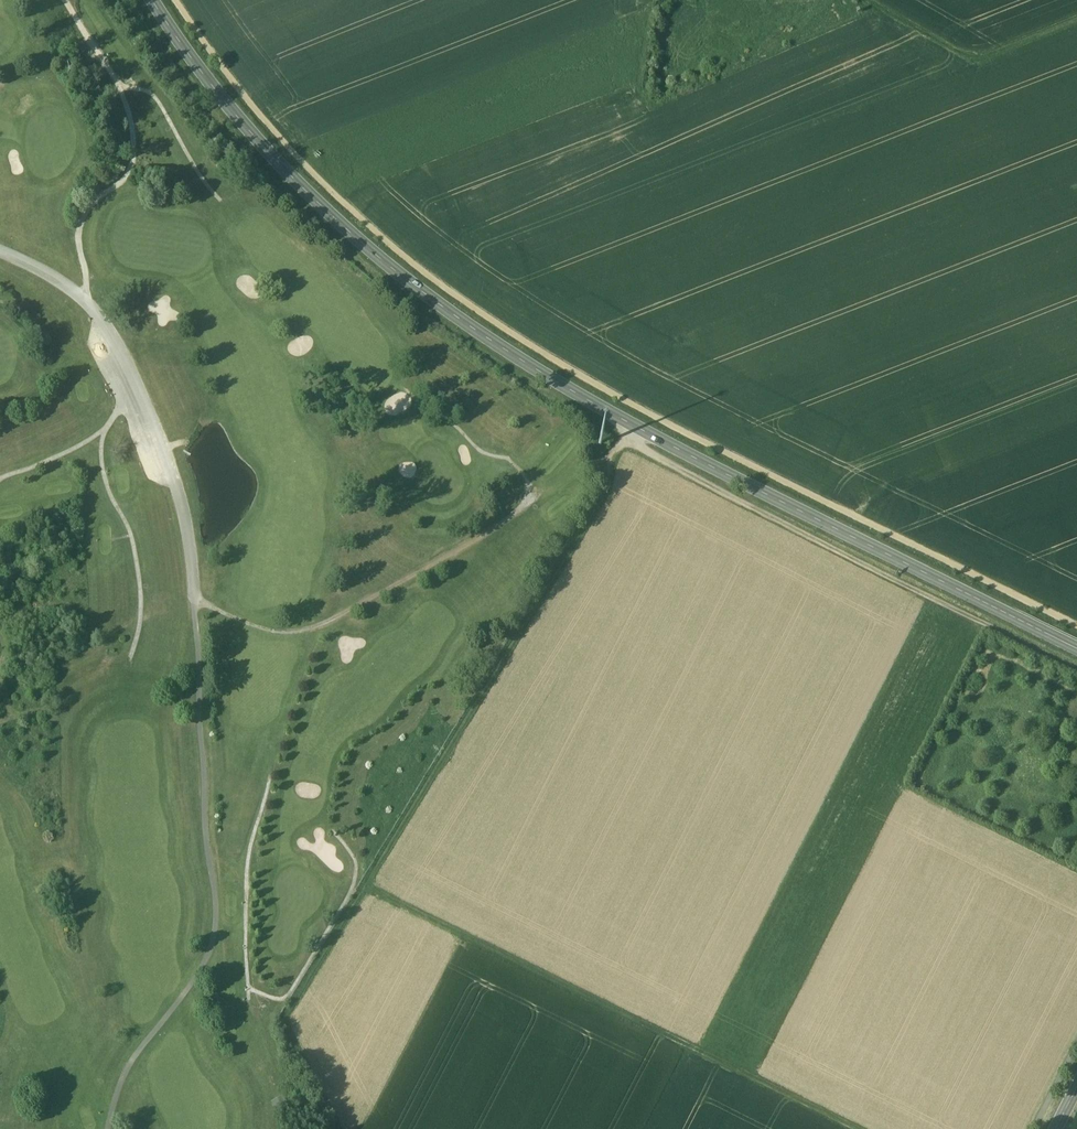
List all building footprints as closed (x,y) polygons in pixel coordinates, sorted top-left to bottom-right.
[(272,1101),(277,1110),(288,1104),(283,1095),(272,1101)]
